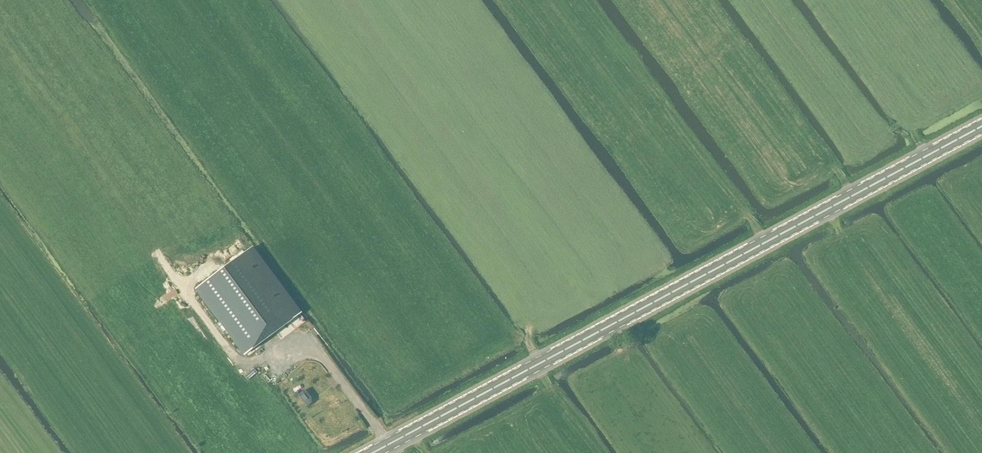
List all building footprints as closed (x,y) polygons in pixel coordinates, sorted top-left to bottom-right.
[(253,247),(200,285),(246,351),(275,331),(301,313),(253,247)] [(304,392),(298,395),(307,407),(310,405),(308,403),(311,401),(309,399),(304,392)]
